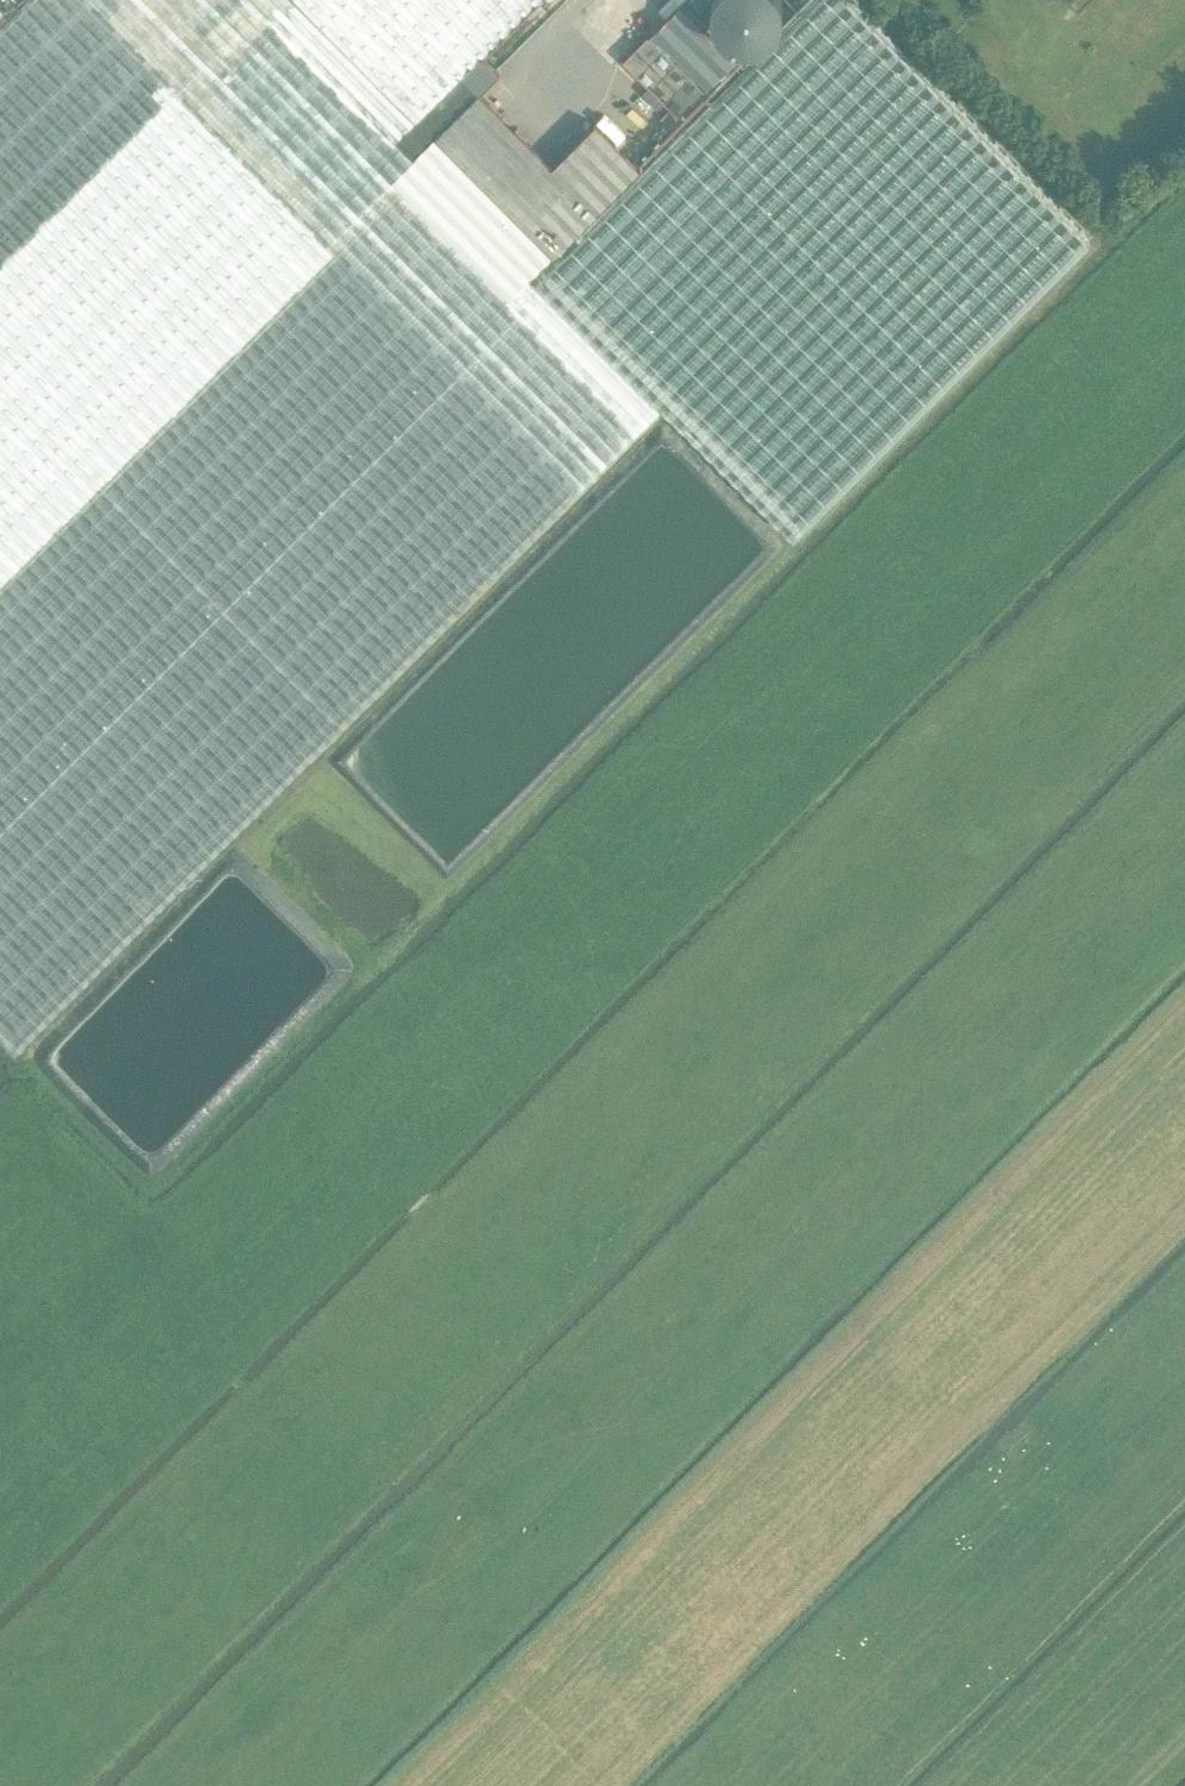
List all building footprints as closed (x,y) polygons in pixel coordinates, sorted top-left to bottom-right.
[(16,1052),(233,835),(300,768),(518,551),(662,406),(534,278),(400,144),(395,139),(415,117),(299,0),(27,0),(0,27),(0,1035),(16,1052)] [(415,117),(461,74),(479,92),(499,72),(482,55),(538,0),(299,0),(415,117)] [(534,278),(662,406),(663,405),(794,536),(1089,240),(960,111),(850,0),(816,0),(563,253),(561,251),(534,278)] [(704,87),(706,88),(735,58),(680,3),(650,33),(649,32),(624,59),(679,113),(704,87)] [(415,117),(395,139),(400,144),(534,278),(561,251),(558,249),(597,210),(639,167),(595,123),(552,166),(479,92),(461,74),(415,117)]
